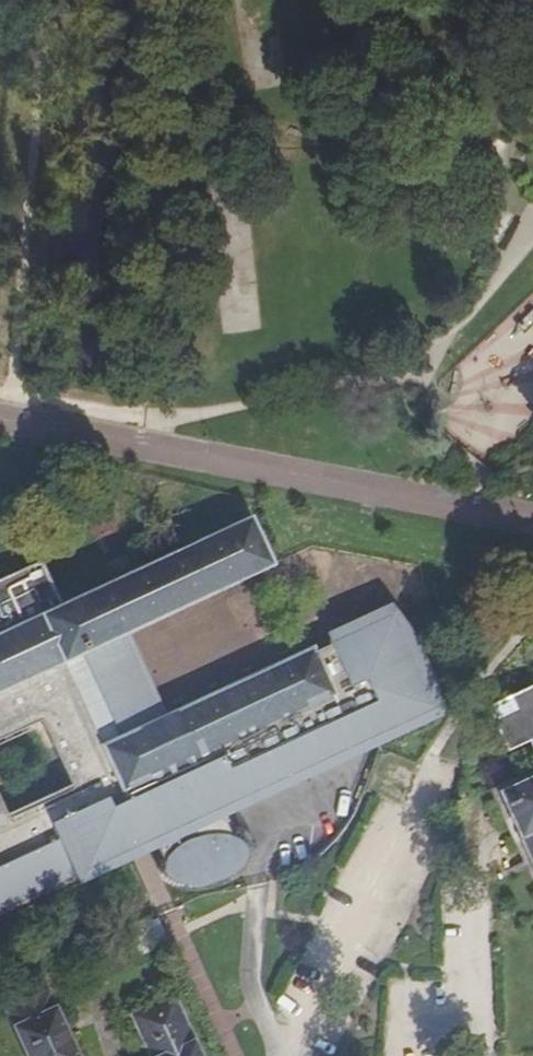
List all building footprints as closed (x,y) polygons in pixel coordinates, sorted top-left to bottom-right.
[(532,344),(532,315),(495,321),(499,343),(470,348),(474,372),(509,367),(506,348),(532,344)] [(117,638),(269,566),(247,521),(0,637),(0,918),(73,883),(69,875),(133,845),(143,841),(165,890),(238,855),(193,761),(325,700),(333,697),(310,650),(156,722),(128,735),(118,714),(118,708),(120,700),(118,693),(114,687),(109,681),(101,678),(89,651),(117,638)] [(156,722),(117,638),(89,651),(101,678),(109,681),(114,687),(118,693),(120,700),(118,708),(118,714),(128,735),(156,722)] [(487,710),(508,756),(530,745),(532,751),(532,689),(487,710)] [(379,793),(333,697),(325,700),(371,796),(379,793)] [(500,796),(532,869),(532,780),(500,796)] [(143,841),(133,845),(155,894),(165,890),(143,841)] [(49,994),(9,1013),(29,1055),(77,1055),(49,994)] [(133,1017),(151,1055),(202,1055),(174,998),(133,1017)]
